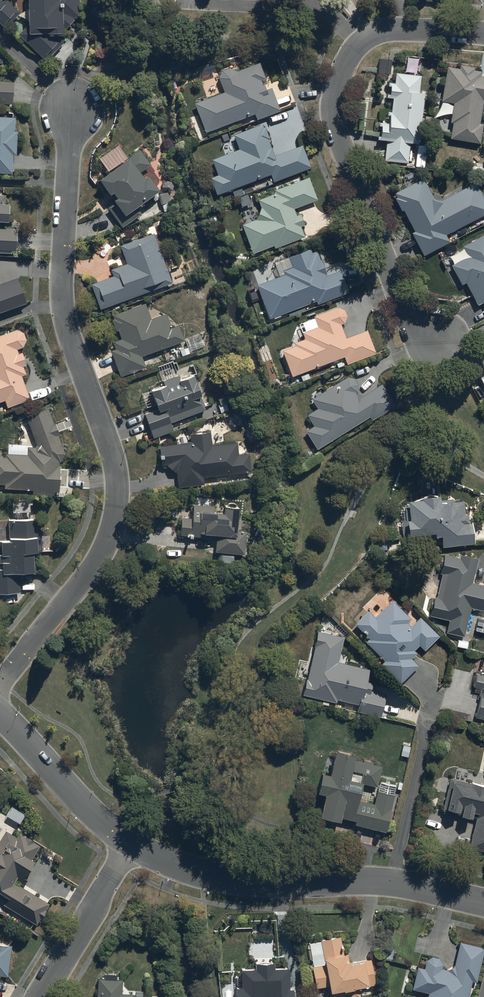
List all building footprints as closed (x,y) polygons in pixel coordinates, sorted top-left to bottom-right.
[(7,26),(19,13),(5,0),(3,0),(0,4),(0,20),(7,26)] [(29,26),(19,36),(46,62),(63,45),(59,41),(59,39),(63,39),(63,33),(76,20),(79,20),(79,0),(28,0),(29,26)] [(224,94),(194,105),(205,134),(254,116),(256,122),(280,113),(272,89),(266,91),(265,87),(263,88),(262,83),(266,81),(260,65),(237,74),(230,69),(223,72),(219,79),(224,94)] [(448,69),(443,103),(454,105),(451,124),(454,124),(451,141),(481,145),(483,125),(480,125),(483,102),(483,79),(480,79),(481,74),(474,73),(474,69),(460,67),(459,70),(448,69)] [(385,162),(408,164),(410,145),(420,146),(425,93),(420,92),(421,78),(396,75),(395,85),(384,84),(383,93),(387,93),(387,99),(392,100),(391,114),(384,113),(383,124),(379,124),(378,128),(381,128),(380,138),(378,138),(378,142),(386,143),(385,162)] [(13,106),(14,84),(0,83),(0,105),(13,106)] [(12,175),(13,158),(16,158),(17,133),(15,133),(15,120),(0,119),(0,174),(12,175)] [(217,197),(271,177),(273,184),(311,170),(302,146),(274,157),(269,141),(270,141),(265,128),(263,129),(262,126),(233,136),(234,139),(221,143),(226,156),(212,161),(218,178),(211,180),(217,197)] [(128,161),(118,147),(99,160),(110,175),(99,183),(110,198),(113,196),(117,201),(113,203),(114,204),(107,209),(122,230),(143,216),(138,210),(160,195),(148,179),(144,182),(139,175),(151,166),(141,152),(138,154),(128,161)] [(317,202),(309,179),(271,193),(272,195),(258,201),(261,208),(255,221),(242,227),(253,254),(274,246),(276,251),(282,248),(284,251),(298,245),(297,242),(305,239),(301,229),(305,227),(300,215),(297,217),(294,211),(317,202)] [(483,217),(483,200),(476,184),(442,202),(435,201),(424,181),(395,195),(397,199),(395,200),(401,212),(404,211),(416,234),(412,236),(423,258),(450,244),(446,237),(483,217)] [(11,255),(11,253),(16,254),(17,232),(13,232),(13,229),(2,229),(2,226),(8,226),(9,207),(6,207),(6,197),(0,197),(0,255),(11,255)] [(154,234),(120,247),(126,266),(109,272),(112,279),(91,287),(101,312),(173,285),(154,234)] [(462,248),(468,259),(452,267),(462,286),(466,284),(478,307),(483,304),(483,236),(462,248)] [(284,276),(257,287),(270,321),(275,319),(275,320),(288,315),(289,317),(306,311),(305,307),(317,303),(318,307),(349,295),(340,272),(327,277),(318,252),(311,254),(310,250),(288,258),(292,270),(283,273),(284,276)] [(26,304),(17,279),(0,285),(0,313),(26,304)] [(158,353),(184,343),(178,327),(172,330),(166,314),(151,320),(145,305),(111,318),(119,339),(112,341),(116,351),(111,353),(121,379),(162,363),(158,353)] [(295,348),(282,353),(291,379),(331,364),(333,372),(377,356),(368,332),(346,340),(341,326),(344,325),(348,319),(346,313),(338,308),(314,318),(316,324),(312,326),(314,330),(303,334),(305,341),(294,345),(295,348)] [(30,401),(28,393),(22,378),(26,377),(23,368),(26,367),(22,355),(19,356),(17,352),(22,350),(26,343),(25,335),(17,331),(0,337),(0,405),(5,403),(7,409),(30,401)] [(212,336),(202,340),(206,350),(216,346),(212,336)] [(180,383),(178,376),(163,382),(165,387),(151,393),(158,411),(145,416),(154,440),(173,433),(170,425),(206,411),(193,378),(180,383)] [(355,380),(347,379),(312,401),(317,410),(307,416),(314,427),(305,433),(317,451),(370,418),(373,423),(396,408),(382,386),(363,398),(356,396),(355,394),(359,386),(355,380)] [(2,457),(3,451),(0,451),(0,486),(5,486),(4,491),(32,492),(32,497),(54,498),(55,494),(59,495),(61,465),(66,457),(58,438),(60,437),(56,426),(54,427),(48,410),(26,419),(36,445),(34,449),(28,448),(27,456),(5,454),(4,457),(2,457)] [(191,445),(160,447),(160,467),(168,467),(172,473),(177,474),(178,489),(205,487),(204,479),(252,475),(250,455),(239,456),(238,444),(212,446),(211,434),(190,436),(191,445)] [(402,522),(403,540),(436,537),(436,540),(442,539),(443,549),(475,546),(473,523),(469,523),(468,516),(465,516),(464,503),(454,504),(453,502),(444,502),(444,506),(440,506),(440,499),(422,501),(423,503),(408,504),(408,507),(404,507),(405,522),(402,522)] [(192,519),(182,518),(181,538),(200,539),(200,536),(217,537),(215,554),(218,554),(217,563),(233,564),(233,556),(245,557),(247,535),(238,534),(239,511),(224,510),(223,515),(214,514),(214,508),(193,507),(192,519)] [(38,553),(42,553),(41,521),(8,522),(9,544),(0,544),(0,597),(21,596),(20,579),(34,578),(34,571),(34,556),(38,556),(38,553)] [(483,612),(483,587),(473,585),(478,561),(461,557),(460,560),(445,557),(441,575),(442,575),(437,599),(435,598),(430,617),(450,622),(447,633),(464,637),(471,609),(483,612)] [(375,619),(368,614),(356,626),(370,640),(366,644),(384,662),(381,666),(400,686),(419,667),(412,660),(417,655),(414,653),(419,648),(425,653),(440,639),(421,619),(412,628),(408,624),(412,621),(393,602),(375,619)] [(478,620),(475,633),(483,635),(483,619),(483,622),(478,620)] [(344,638),(317,632),(303,696),(336,704),(337,701),(359,706),(357,713),(380,719),(385,696),(372,693),(374,684),(368,683),(371,671),(338,664),(344,638)] [(478,676),(475,689),(483,691),(483,677),(478,676)] [(322,777),(318,796),(326,798),(320,822),(340,826),(342,820),(355,824),(355,826),(386,834),(395,797),(394,797),(396,788),(380,784),(378,793),(377,793),(374,806),(360,803),(364,786),(376,789),(381,769),(373,767),(374,764),(363,762),(363,764),(355,763),(356,760),(335,755),(329,779),(322,777)] [(477,814),(469,848),(483,852),(483,787),(450,779),(443,810),(461,814),(460,818),(471,820),(472,813),(477,814)] [(4,906),(36,927),(39,921),(40,922),(46,912),(49,906),(14,884),(16,881),(24,886),(37,867),(30,862),(40,847),(19,834),(16,839),(6,832),(0,841),(0,897),(7,901),(4,906)] [(309,945),(313,968),(312,969),(317,996),(326,996),(331,996),(332,996),(348,996),(360,996),(359,991),(369,989),(369,988),(375,987),(370,961),(349,965),(348,957),(343,957),(340,940),(309,945)] [(472,982),(476,984),(483,953),(483,950),(460,944),(455,968),(448,971),(442,970),(443,966),(439,960),(432,958),(426,962),(424,971),(418,969),(413,991),(429,994),(428,996),(468,996),(472,982)] [(8,978),(11,948),(0,947),(0,977),(8,978)] [(293,992),(290,992),(289,971),(275,972),(275,966),(254,967),(255,973),(241,974),(241,992),(235,992),(235,996),(293,996),(293,992)] [(134,995),(122,995),(123,982),(97,981),(97,996),(134,996),(134,995)]
